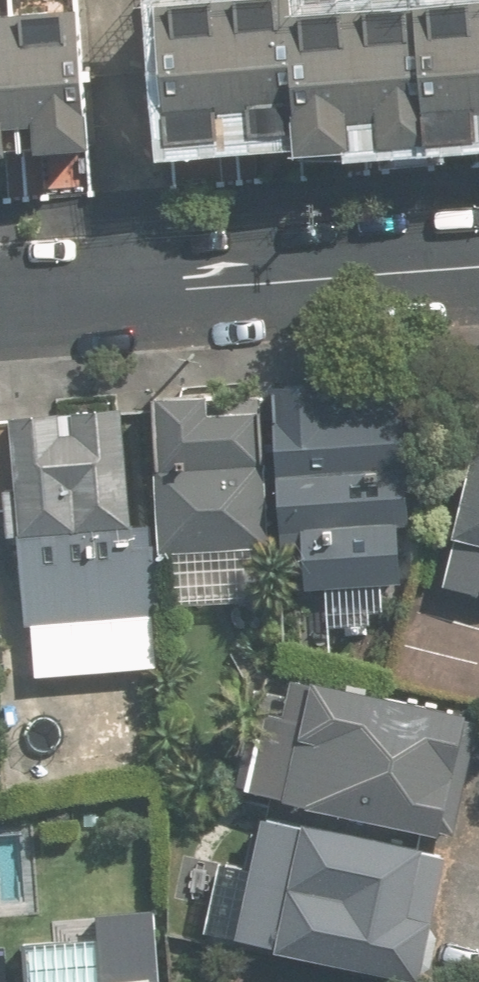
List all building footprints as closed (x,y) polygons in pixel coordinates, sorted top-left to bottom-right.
[(89,142),(78,0),(0,0),(0,149),(89,142)] [(163,140),(294,130),(284,3),(284,0),(152,0),(163,140)] [(284,3),(295,148),(426,138),(415,0),(330,0),(284,3)] [(426,138),(478,134),(478,0),(415,0),(426,138)] [(400,376),(271,383),(280,557),(299,556),(300,585),(403,579),(400,528),(408,528),(400,376)] [(163,553),(263,548),(256,404),(208,406),(207,396),(156,398),(163,553)] [(128,410),(14,416),(25,622),(155,616),(151,546),(134,547),(128,410)] [(442,584),(478,593),(478,420),(442,584)] [(440,831),(465,711),(292,675),(284,715),(266,711),(249,791),(440,831)] [(406,914),(420,844),(261,811),(234,938),(415,975),(427,918),(406,914)]
